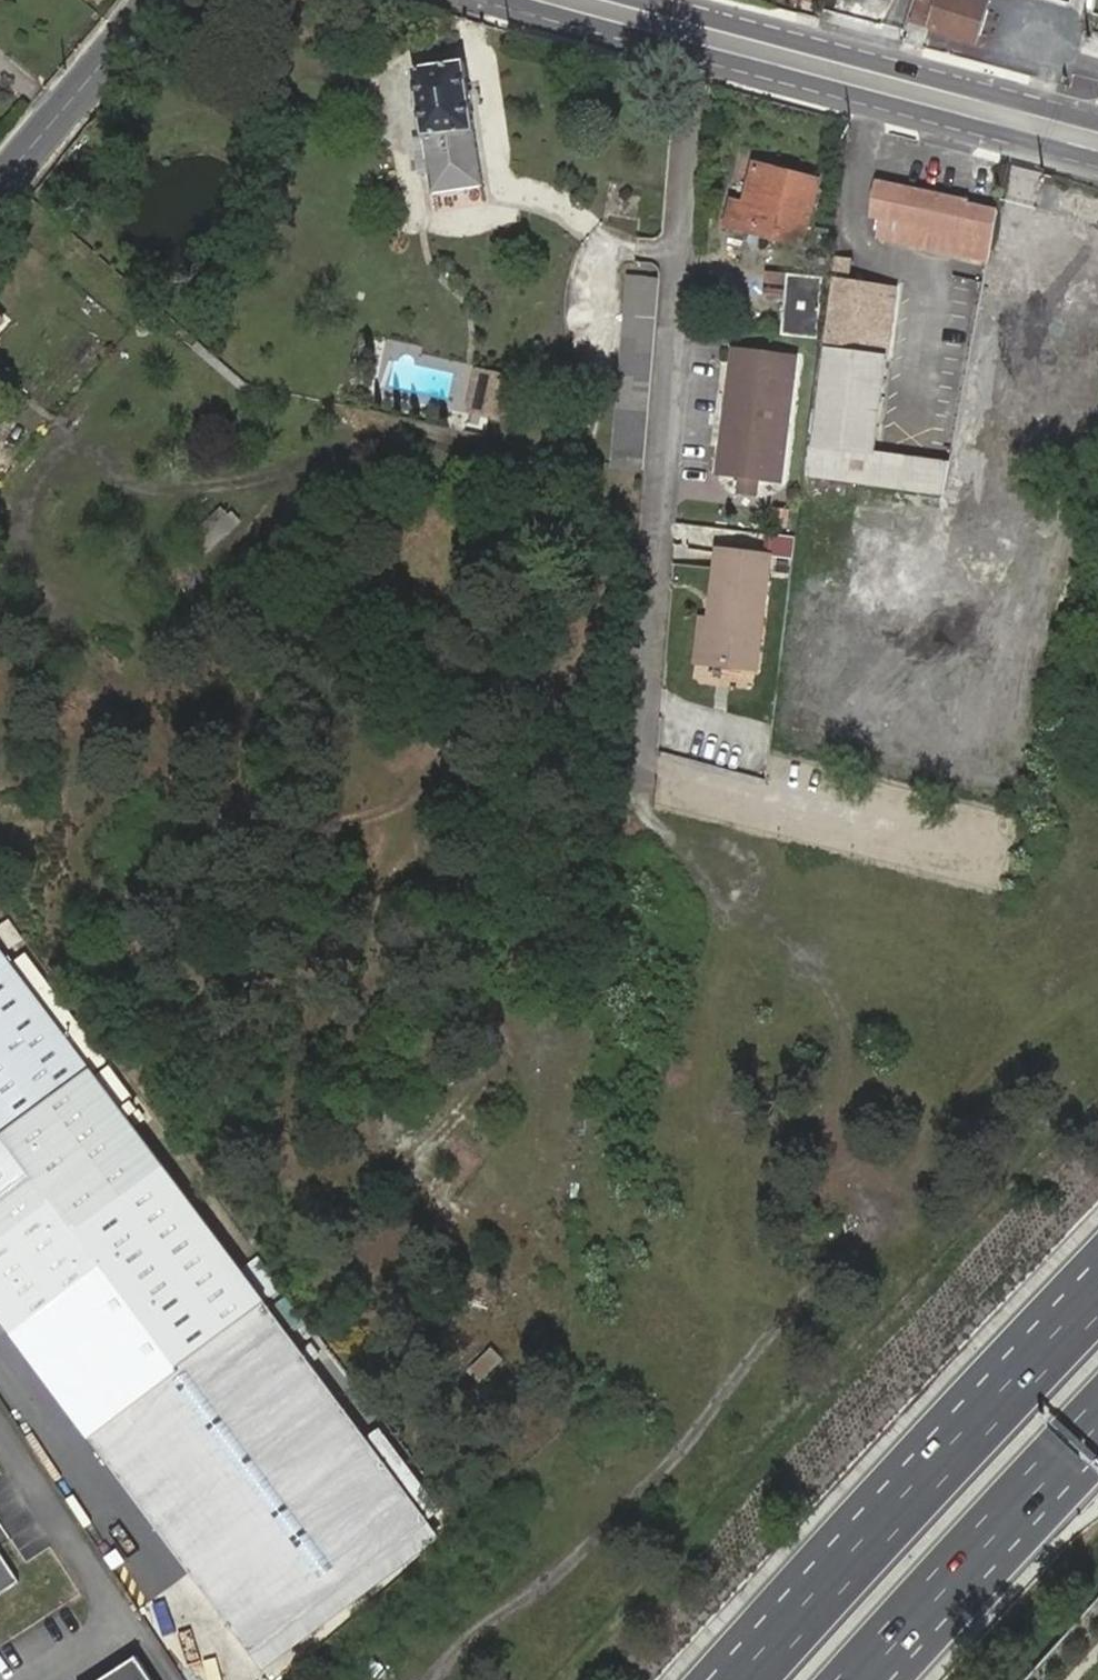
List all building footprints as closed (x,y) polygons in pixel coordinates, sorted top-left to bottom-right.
[(915,19),(977,38),(989,0),(920,0),(915,19)] [(469,60),(420,67),(440,193),(490,186),(469,60)] [(822,180),(759,163),(749,200),(735,198),(729,222),(805,242),(822,180)] [(873,234),(990,261),(1001,210),(880,180),(872,210),(880,215),(873,234)] [(835,258),(803,481),(949,502),(955,462),(875,450),(899,289),(849,282),(852,261),(835,258)] [(648,274),(638,369),(666,371),(676,277),(648,274)] [(793,274),(788,335),(820,338),(825,277),(793,274)] [(10,320),(0,310),(0,331),(10,320)] [(740,482),(758,485),(781,487),(796,364),(738,356),(735,373),(720,480),(740,482)] [(519,423),(527,381),(490,373),(482,416),(519,423)] [(755,502),(758,485),(740,482),(737,499),(755,502)] [(187,540),(203,555),(236,522),(220,506),(187,540)] [(716,617),(711,657),(760,661),(773,554),(723,548),(716,617)] [(698,657),(711,657),(716,617),(703,615),(698,657)] [(443,1535),(0,947),(0,1315),(265,1668),(443,1535)] [(24,1581),(0,1547),(0,1597),(24,1581)] [(137,1664),(113,1679),(148,1679),(137,1664)]
